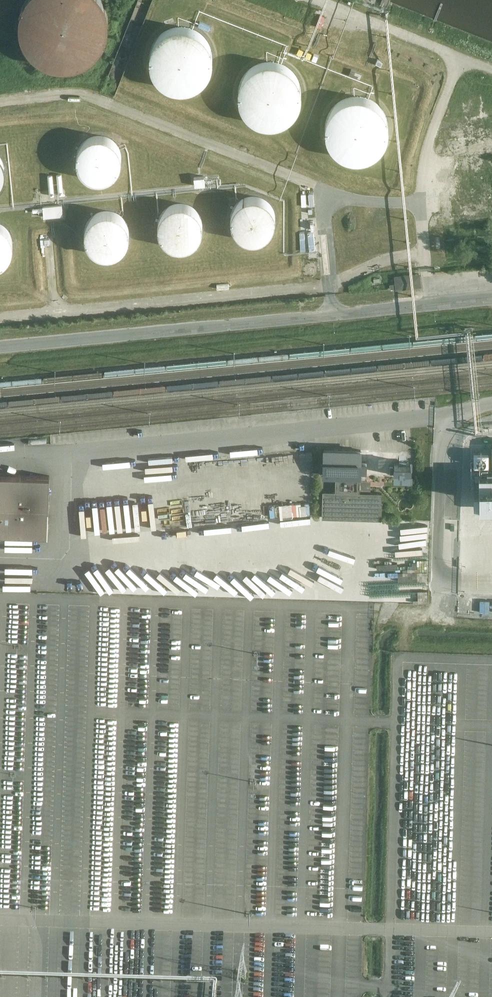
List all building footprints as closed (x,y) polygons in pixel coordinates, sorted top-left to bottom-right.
[(21,10),(18,22),(20,35),(24,46),(32,56),(42,64),(54,68),(66,69),(78,67),(89,62),(98,54),(105,44),(109,32),(109,20),(107,8),(102,0),(25,0),(21,10)] [(209,41),(202,34),(193,29),(182,28),(171,30),(162,36),(155,44),(151,54),(151,65),(155,76),(162,84),(171,89),(181,92),(191,91),(200,86),(208,80),(213,71),(215,61),(214,51),(209,41)] [(298,73),(291,66),(282,62),(272,61),(262,62),(254,66),(246,73),(241,81),(239,91),(240,101),(243,110),(249,118),(257,124),(266,127),(276,127),(286,124),(294,119),(301,111),(305,102),(306,92),(303,82),(298,73)] [(385,109),(378,102),(368,98),(357,97),(346,99),(338,105),(331,114),(328,124),(329,135),(333,145),(340,153),(349,158),(359,160),(369,159),(378,154),(386,147),(390,138),(392,128),(390,118),(385,109)] [(116,143),(111,139),(104,136),(97,136),(91,138),(85,141),(80,146),(78,153),(77,160),(78,166),(82,172),(87,177),(93,180),(101,181),(108,180),(114,176),(119,171),(122,164),(122,156),(120,149),(116,143)] [(210,185),(209,175),(194,176),(195,186),(210,185)] [(303,193),(304,206),(315,205),(314,192),(303,193)] [(272,205),(267,201),(261,198),(255,197),(248,198),(242,201),(238,205),(234,211),(233,217),(233,223),(235,229),(239,235),(244,239),(250,241),(256,241),(262,240),(267,238),(272,233),(275,228),(277,222),(277,216),(275,210),(272,205)] [(63,206),(45,207),(45,210),(35,210),(35,214),(46,213),(46,218),(64,217),(63,206)] [(194,210),(188,207),(182,206),(175,207),(169,210),(165,214),(162,220),(161,226),(162,233),(164,239),(169,243),(175,247),(181,248),(188,247),(194,244),(199,239),(202,233),(203,227),(202,220),(199,214),(194,210)] [(125,220),(120,215),(113,213),(106,213),(99,215),(93,219),(89,226),(87,233),(88,240),(91,247),(97,252),(103,255),(110,256),(117,254),(123,251),(127,246),(130,239),(131,232),(129,226),(125,220)] [(4,263),(9,259),(12,254),(14,248),(14,242),(12,236),(9,231),(5,227),(0,224),(0,266),(4,263)] [(421,274),(395,276),(396,290),(423,288),(421,274)] [(361,451),(324,450),(323,477),(336,477),(335,493),(322,492),(322,520),(382,521),(383,494),(360,493),(360,490),(371,491),(371,481),(360,480),(361,451)] [(399,474),(425,474),(425,460),(399,460),(399,474)] [(0,478),(0,536),(51,536),(53,480),(0,478)] [(90,505),(93,532),(157,526),(156,521),(142,523),(140,502),(126,503),(126,502),(90,505)] [(404,527),(404,542),(428,541),(428,526),(404,527)]
